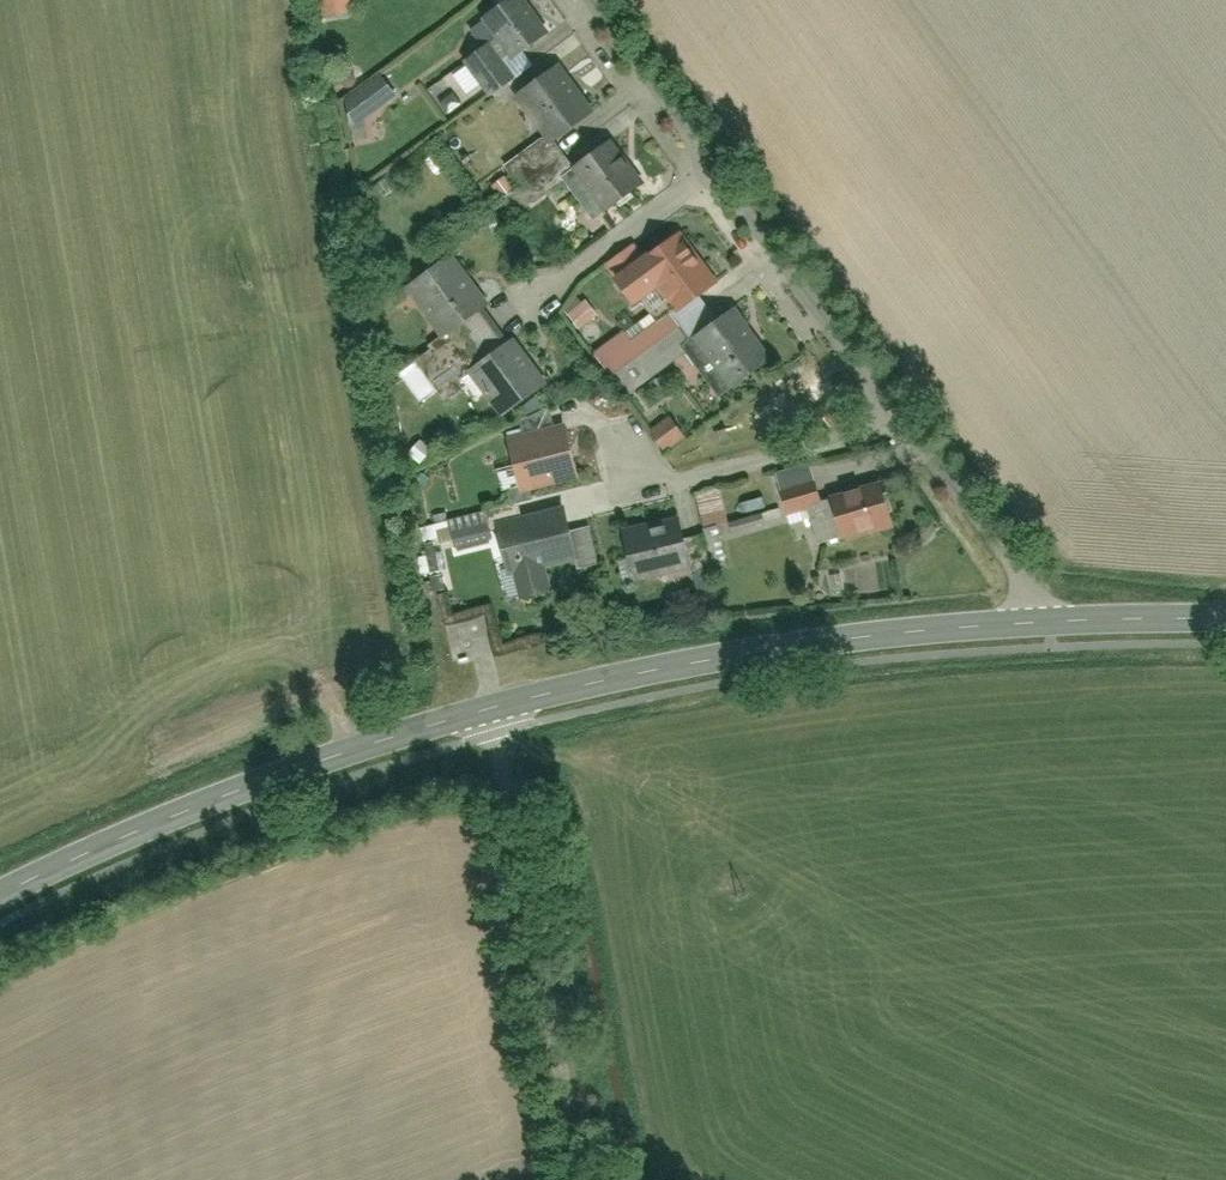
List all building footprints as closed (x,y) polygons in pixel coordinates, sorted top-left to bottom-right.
[(489,21),(519,62),(559,34),(534,0),(519,0),(489,21)] [(496,48),(470,66),(494,100),(520,81),(496,48)] [(564,69),(523,99),(557,145),(598,115),(564,69)] [(608,155),(570,183),(599,223),(637,195),(608,155)] [(509,179),(497,189),(508,203),(520,194),(509,179)] [(645,309),(666,292),(686,315),(726,281),(684,231),(648,262),(634,245),(609,267),(645,309)] [(456,263),(410,294),(445,344),(491,313),(456,263)] [(588,303),(571,317),(582,331),(599,317),(588,303)] [(723,325),(705,303),(678,325),(665,308),(600,359),(617,379),(626,371),(641,389),(692,349),(723,325)] [(723,325),(692,349),(730,397),(778,359),(740,311),(723,325)] [(524,342),(474,376),(505,421),(555,387),(524,342)] [(676,422),(655,437),(670,457),(690,442),(676,422)] [(519,443),(528,493),(589,483),(580,432),(519,443)] [(814,512),(823,548),(903,530),(894,491),(831,505),(822,468),(783,476),(792,517),(814,512)] [(723,488),(701,494),(707,516),(729,511),(723,488)] [(517,573),(521,573),(527,602),(561,595),(555,567),(585,561),(574,510),(507,524),(517,573)] [(453,525),(458,552),(494,544),(489,517),(453,525)] [(631,535),(641,582),(705,569),(696,522),(631,535)] [(712,571),(732,567),(724,528),(704,531),(712,571)]
